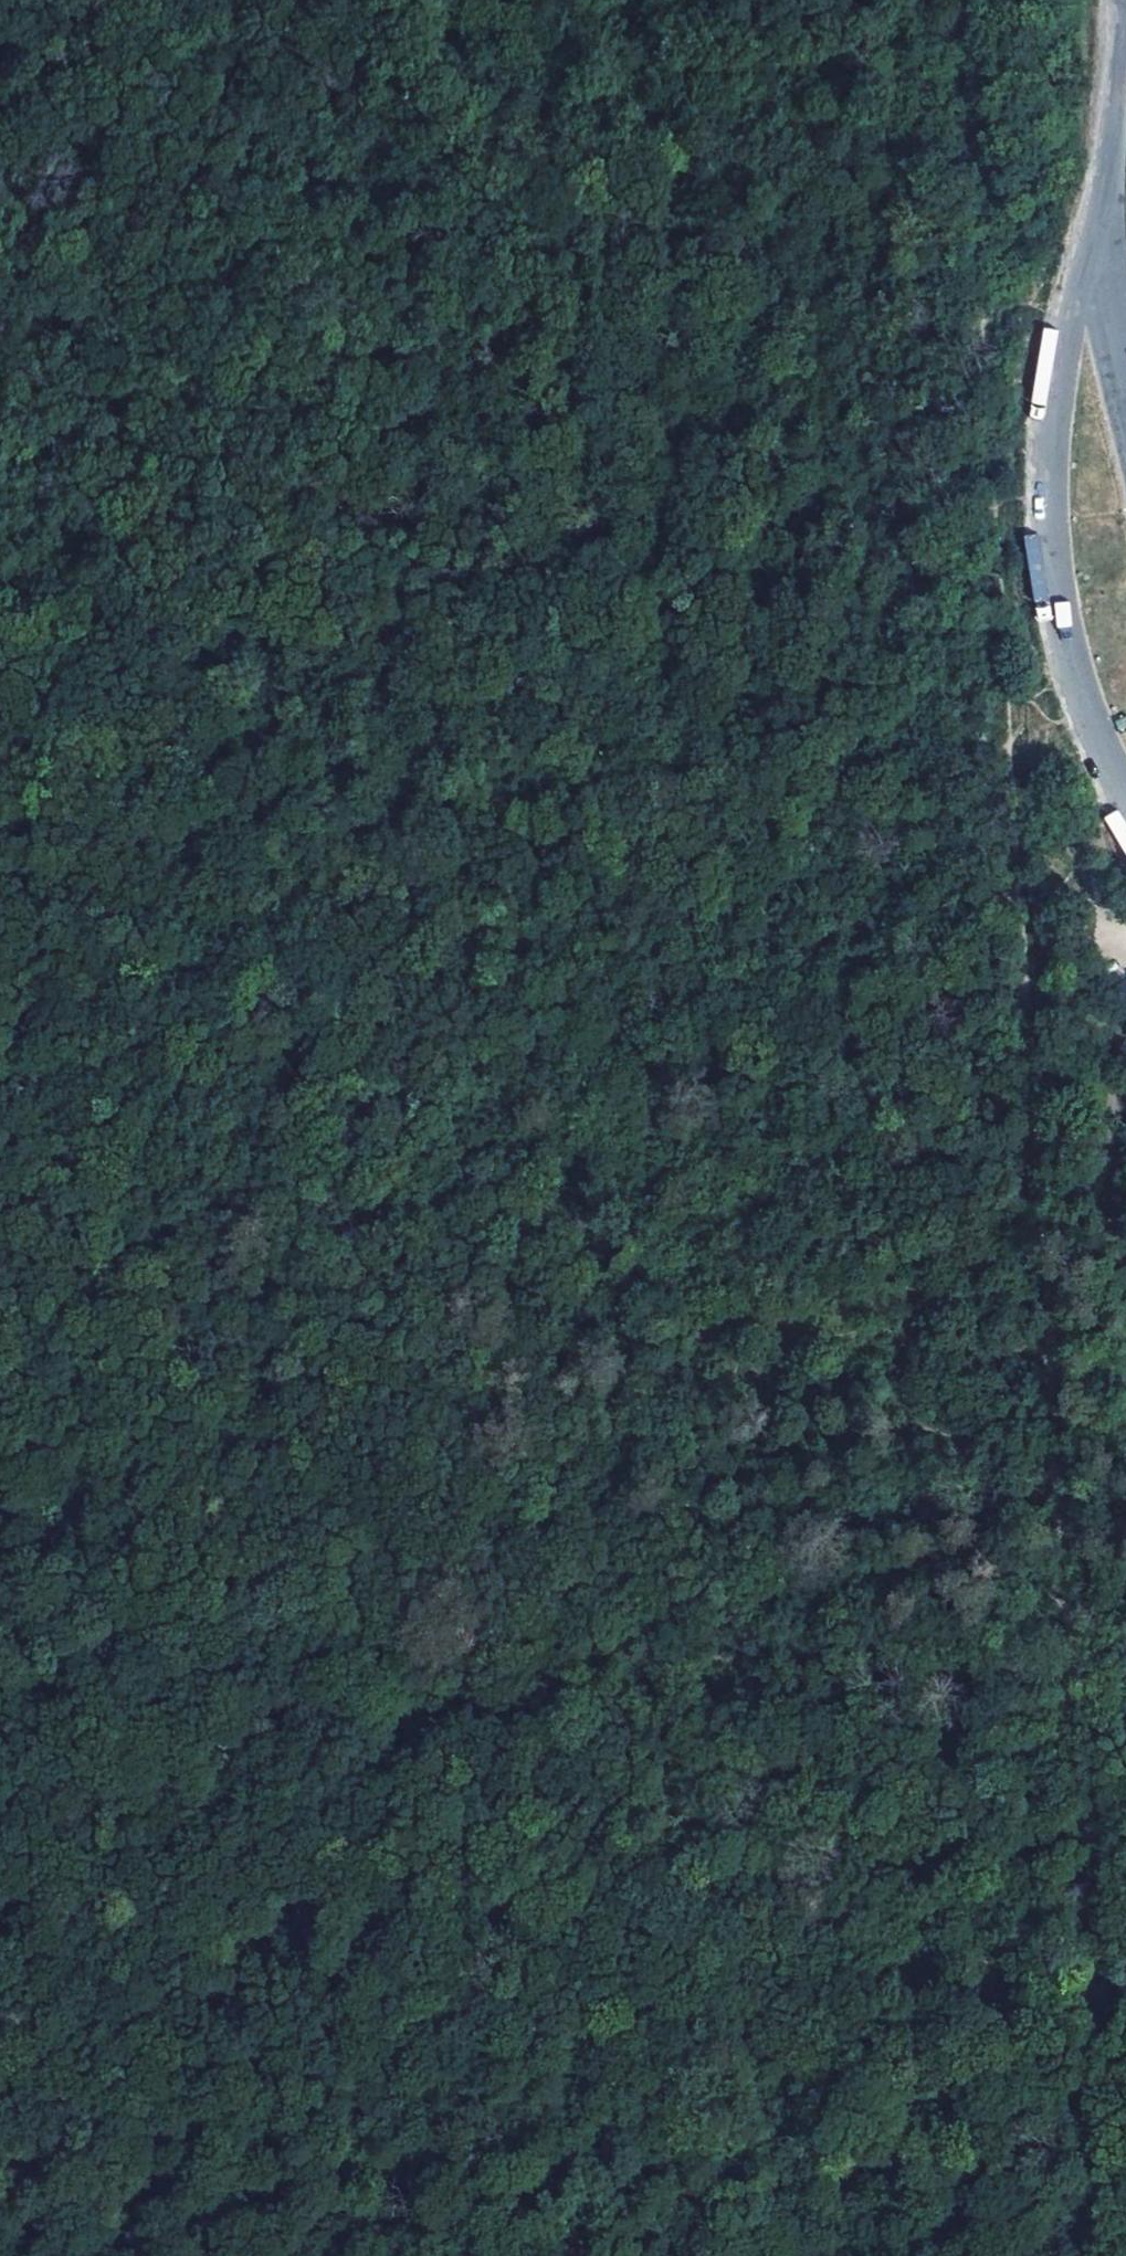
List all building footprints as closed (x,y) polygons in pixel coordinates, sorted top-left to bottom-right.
[(1042,534),(1026,535),(1031,601),(1047,600),(1042,534)] [(1106,815),(1125,859),(1125,819),(1121,808),(1106,815)]
